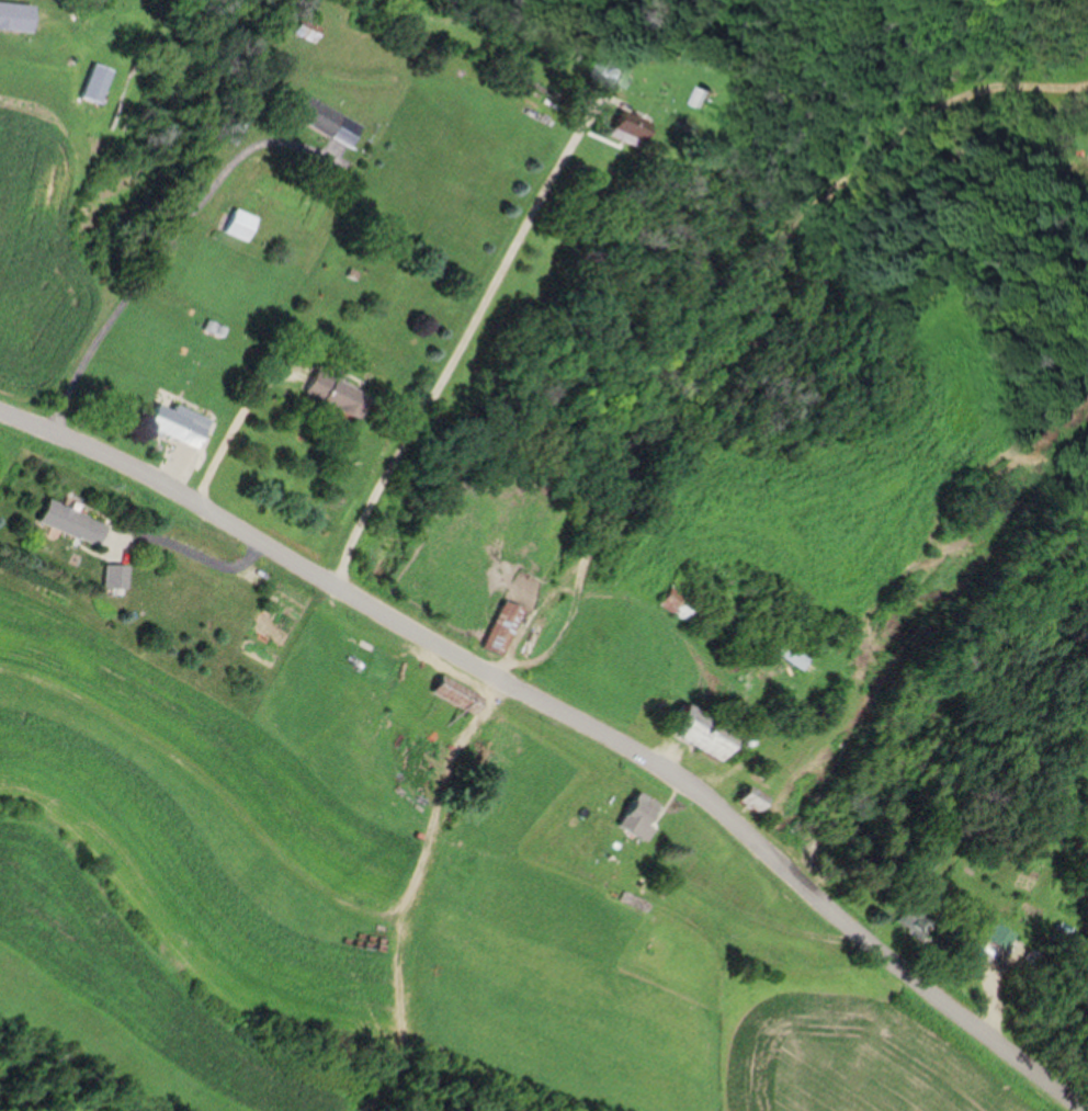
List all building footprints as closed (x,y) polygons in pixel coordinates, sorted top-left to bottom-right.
[(625,86),(633,67),(615,60),(607,79),(625,86)] [(713,106),(720,88),(709,83),(702,102),(713,106)] [(346,112),(290,89),(280,112),(352,141),(356,130),(341,124),(346,112)] [(248,241),(259,216),(236,206),(225,231),(248,241)] [(318,370),(308,393),(363,416),(373,393),(318,370)] [(149,425),(201,447),(213,418),(176,403),(174,408),(159,402),(149,425)] [(40,522),(102,543),(110,520),(48,499),(40,522)] [(130,586),(130,563),(107,563),(107,586),(130,586)] [(705,632),(716,614),(696,601),(693,606),(669,592),(661,605),(705,632)] [(485,647),(506,655),(524,606),(504,598),(485,647)] [(813,657),(755,619),(746,632),(804,670),(813,657)] [(690,702),(673,732),(726,762),(743,732),(690,702)] [(743,799),(762,813),(769,802),(750,789),(743,799)] [(622,829),(651,836),(660,798),(631,791),(622,829)]
